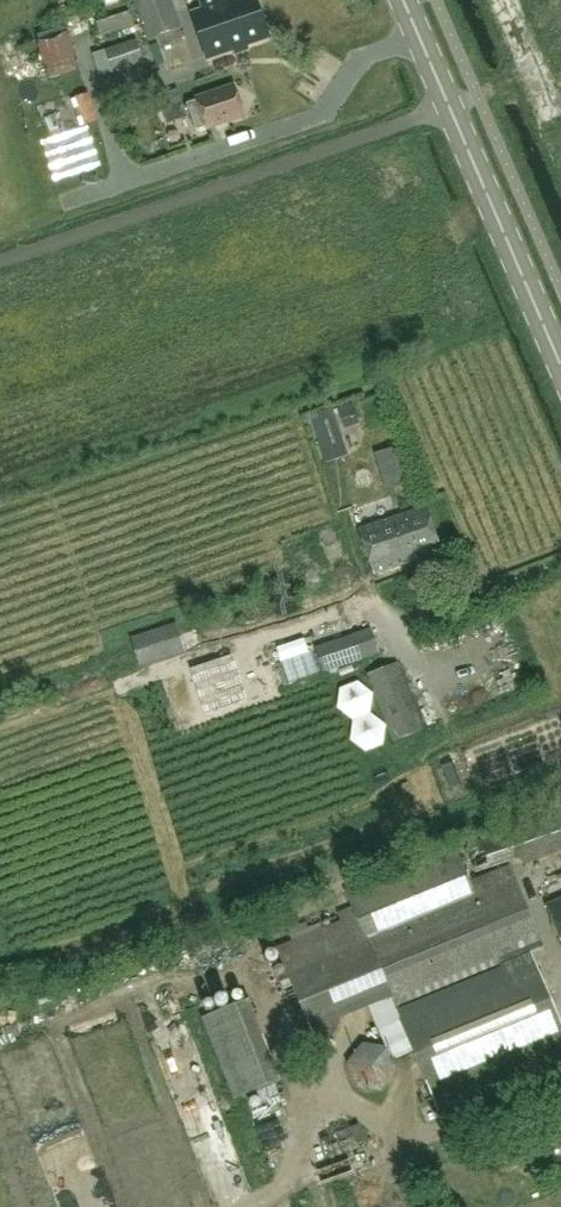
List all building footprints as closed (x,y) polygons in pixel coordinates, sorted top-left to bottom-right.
[(172,0),(135,0),(148,38),(181,27),(172,0)] [(193,14),(207,55),(233,47),(234,51),(247,46),(245,42),(266,35),(254,0),(235,0),(193,14)] [(106,26),(111,38),(129,31),(124,19),(106,26)] [(71,29),(43,40),(58,78),(86,66),(71,29)] [(145,62),(137,39),(92,54),(100,77),(145,62)] [(199,100),(188,104),(197,130),(208,126),(209,128),(245,115),(235,86),(199,98),(199,100)] [(359,528),(374,573),(442,551),(427,506),(359,528)] [(449,571),(430,575),(435,590),(453,584),(449,571)] [(186,651),(177,622),(131,638),(140,666),(186,651)] [(370,628),(315,648),(323,671),(379,652),(370,628)] [(397,662),(368,673),(393,740),(422,729),(397,662)] [(465,843),(476,873),(521,857),(523,862),(560,849),(560,811),(465,843)] [(560,1069),(560,1022),(532,951),(544,946),(511,865),(469,881),(454,845),(345,890),(354,914),(276,946),(307,1022),(317,1046),(325,1043),(335,1034),(342,1021),(346,1006),(390,989),(392,994),(368,1005),(385,1044),(363,1042),(346,1063),(355,1087),(382,1091),(397,1070),(394,1060),(415,1052),(442,1117),(560,1069)] [(545,905),(560,940),(560,898),(545,905)] [(101,1076),(107,1099),(147,1089),(141,1066),(101,1076)]
